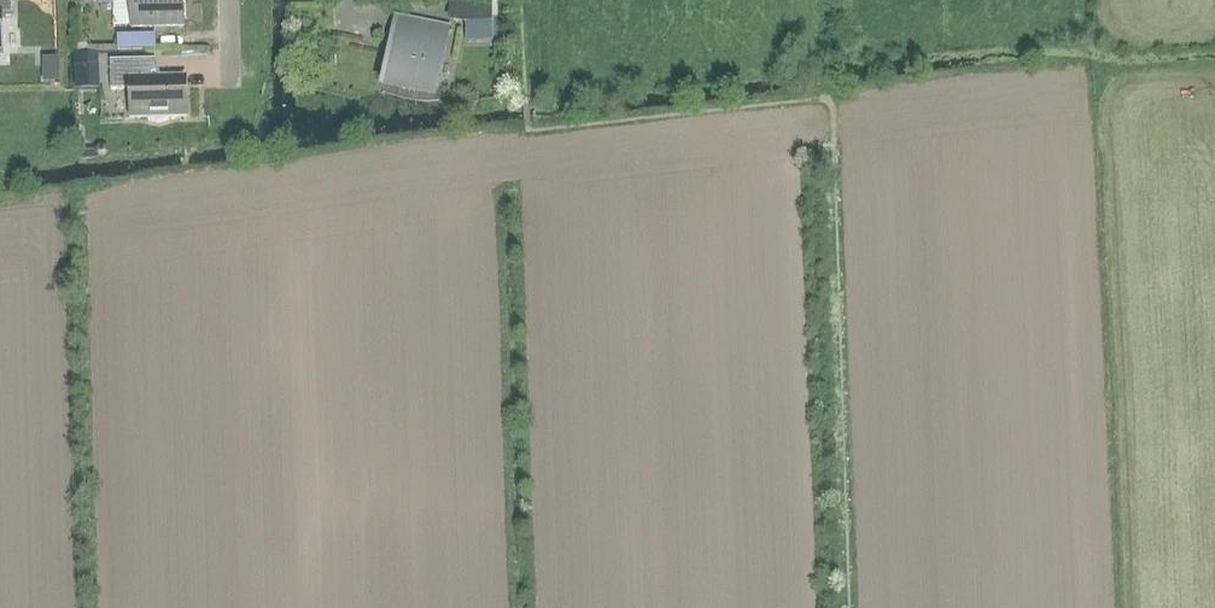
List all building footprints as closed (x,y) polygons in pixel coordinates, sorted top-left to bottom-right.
[(3,53),(2,14),(11,14),(11,0),(0,0),(0,53),(3,53)] [(113,2),(114,28),(183,26),(183,0),(98,0),(99,2),(113,2)] [(464,20),(492,20),(492,1),(450,2),(447,21),(464,24),(464,20)] [(384,81),(434,92),(436,82),(437,83),(447,30),(429,26),(426,42),(393,35),(385,72),(386,72),(384,81)] [(120,49),(157,47),(156,34),(119,36),(120,49)] [(76,39),(77,53),(87,53),(87,39),(76,39)] [(99,68),(99,55),(73,55),(73,68),(99,68)] [(168,117),(185,117),(185,78),(148,79),(148,60),(109,61),(110,90),(129,90),(130,118),(147,118),(147,121),(158,124),(168,120),(168,117)]
